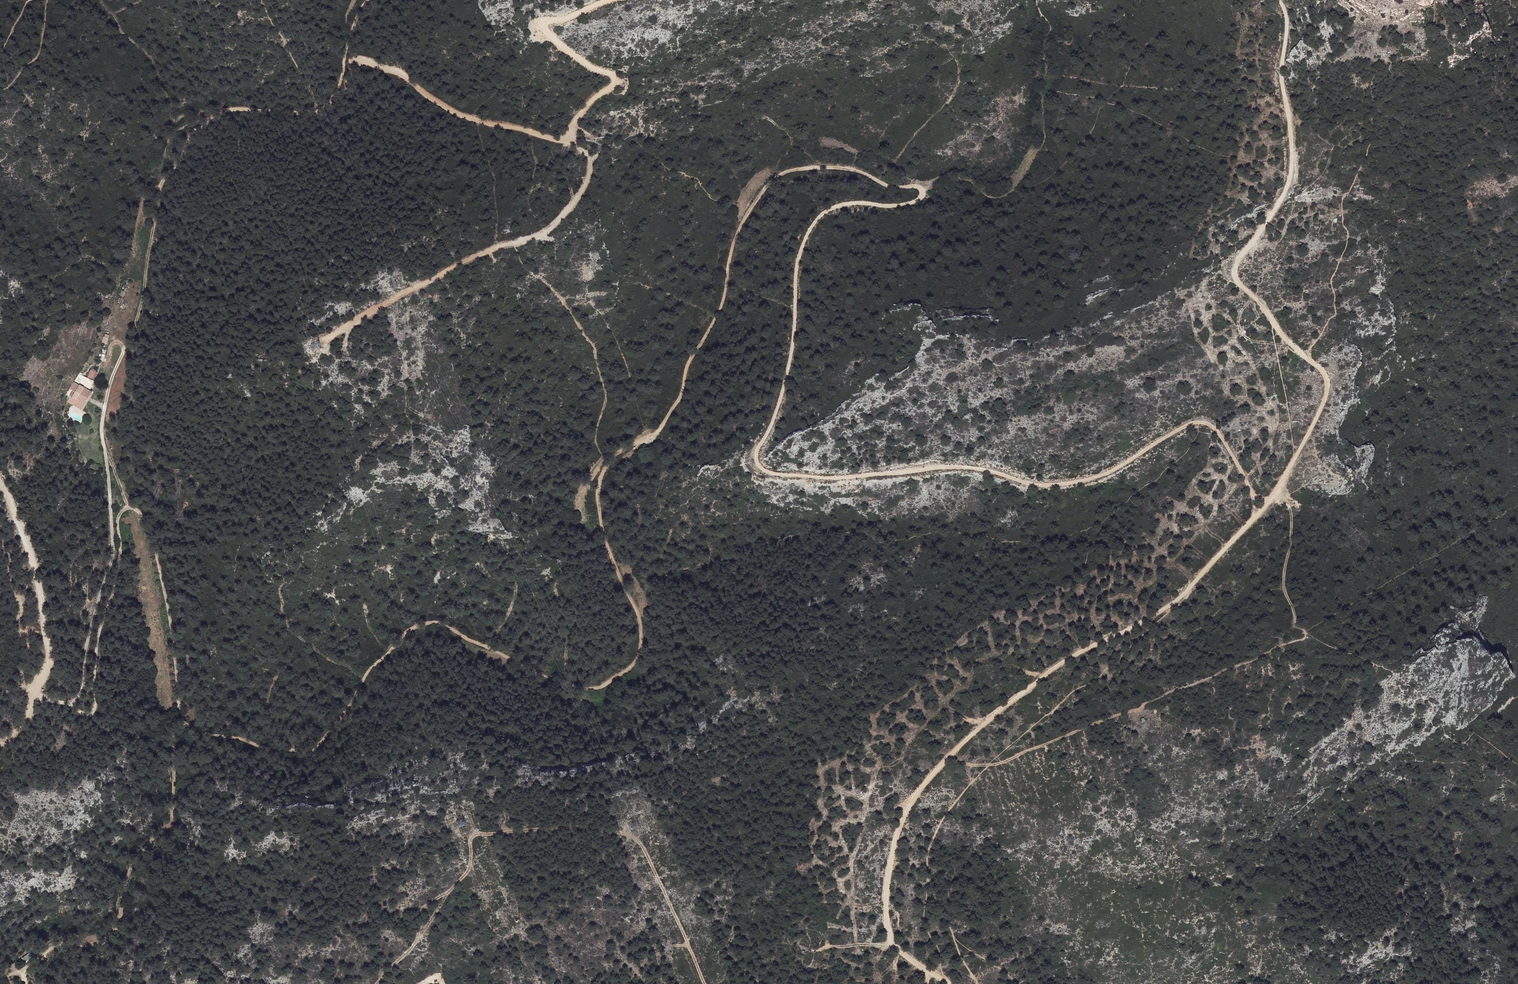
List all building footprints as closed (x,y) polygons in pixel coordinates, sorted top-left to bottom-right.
[(99,373),(92,369),(88,377),(95,381),(99,373)] [(94,392),(73,382),(69,390),(75,392),(72,399),(69,397),(66,403),(84,412),(94,392)] [(28,962),(35,955),(31,950),(23,958),(28,962)]
